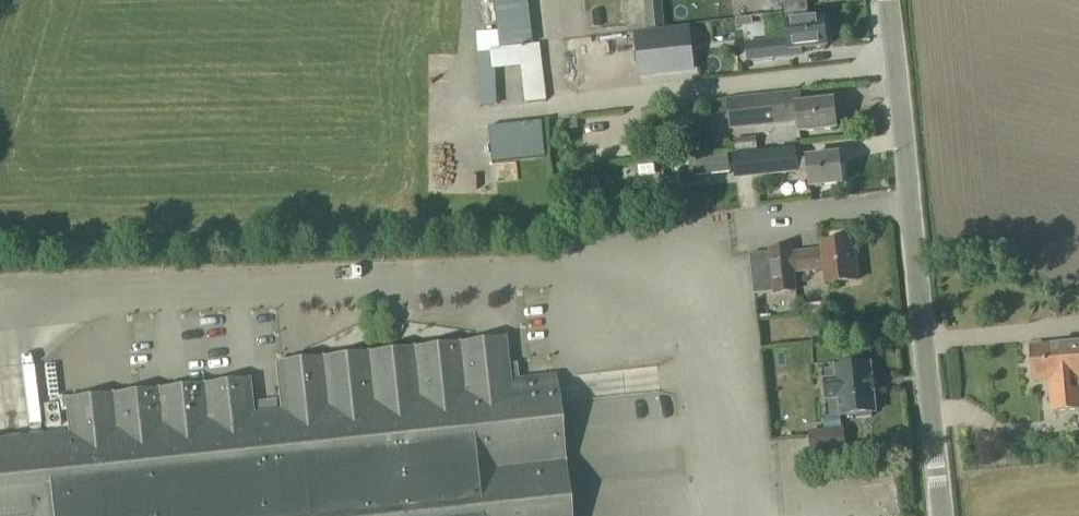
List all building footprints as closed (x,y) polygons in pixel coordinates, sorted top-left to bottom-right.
[(502,49),(534,45),(528,0),(496,0),(502,49)] [(790,4),(784,4),(785,15),(811,12),(810,11),(808,11),(808,9),(823,8),(822,0),(789,0),(790,4)] [(662,2),(646,3),(648,32),(664,30),(662,2)] [(825,20),(812,21),(811,12),(785,15),(786,16),(776,17),(777,24),(788,23),(790,40),(772,42),(774,59),(802,56),(801,51),(828,48),(825,20)] [(601,27),(599,14),(586,15),(587,29),(601,27)] [(731,62),(762,61),(760,15),(729,17),(731,62)] [(692,29),(664,30),(648,32),(637,33),(641,77),(695,71),(692,29)] [(788,94),(730,101),(733,131),(797,124),(798,134),(837,130),(836,118),(843,117),(841,101),(790,107),(788,94)] [(562,120),(564,130),(577,129),(575,118),(562,120)] [(530,126),(482,129),(484,159),(532,156),(530,126)] [(736,151),(757,150),(756,139),(735,141),(736,151)] [(797,148),(739,154),(741,180),(797,174),(797,176),(807,175),(809,189),(843,185),(840,156),(805,160),(805,161),(799,162),(797,148)] [(571,153),(572,167),(585,166),(584,151),(571,153)] [(660,157),(661,184),(688,183),(687,156),(660,157)] [(728,157),(697,160),(698,176),(729,173),(728,157)] [(771,281),(754,283),(755,296),(772,294),(794,292),(792,274),(823,270),(825,286),(858,282),(855,258),(852,258),(850,242),(821,245),(821,250),(791,254),(789,254),(789,248),(767,251),(767,254),(771,281)] [(816,304),(794,308),(796,319),(818,315),(816,304)] [(820,327),(810,328),(811,339),(821,338),(820,327)] [(1034,348),(1036,382),(1052,380),(1055,412),(1078,410),(1078,341),(1068,342),(1068,345),(1034,348)] [(504,344),(475,347),(475,342),(303,360),(304,365),(275,368),(280,412),(251,415),(247,381),(64,400),(67,435),(0,442),(0,515),(563,515),(548,379),(555,378),(555,376),(508,381),(504,344)] [(869,365),(835,369),(836,381),(824,382),(826,401),(838,400),(840,417),(855,416),(856,420),(871,418),(870,414),(875,413),(872,393),(875,393),(873,379),(871,379),(869,365)] [(555,437),(596,436),(595,399),(554,400),(555,437)] [(844,449),(842,430),(809,433),(811,453),(844,449)]
